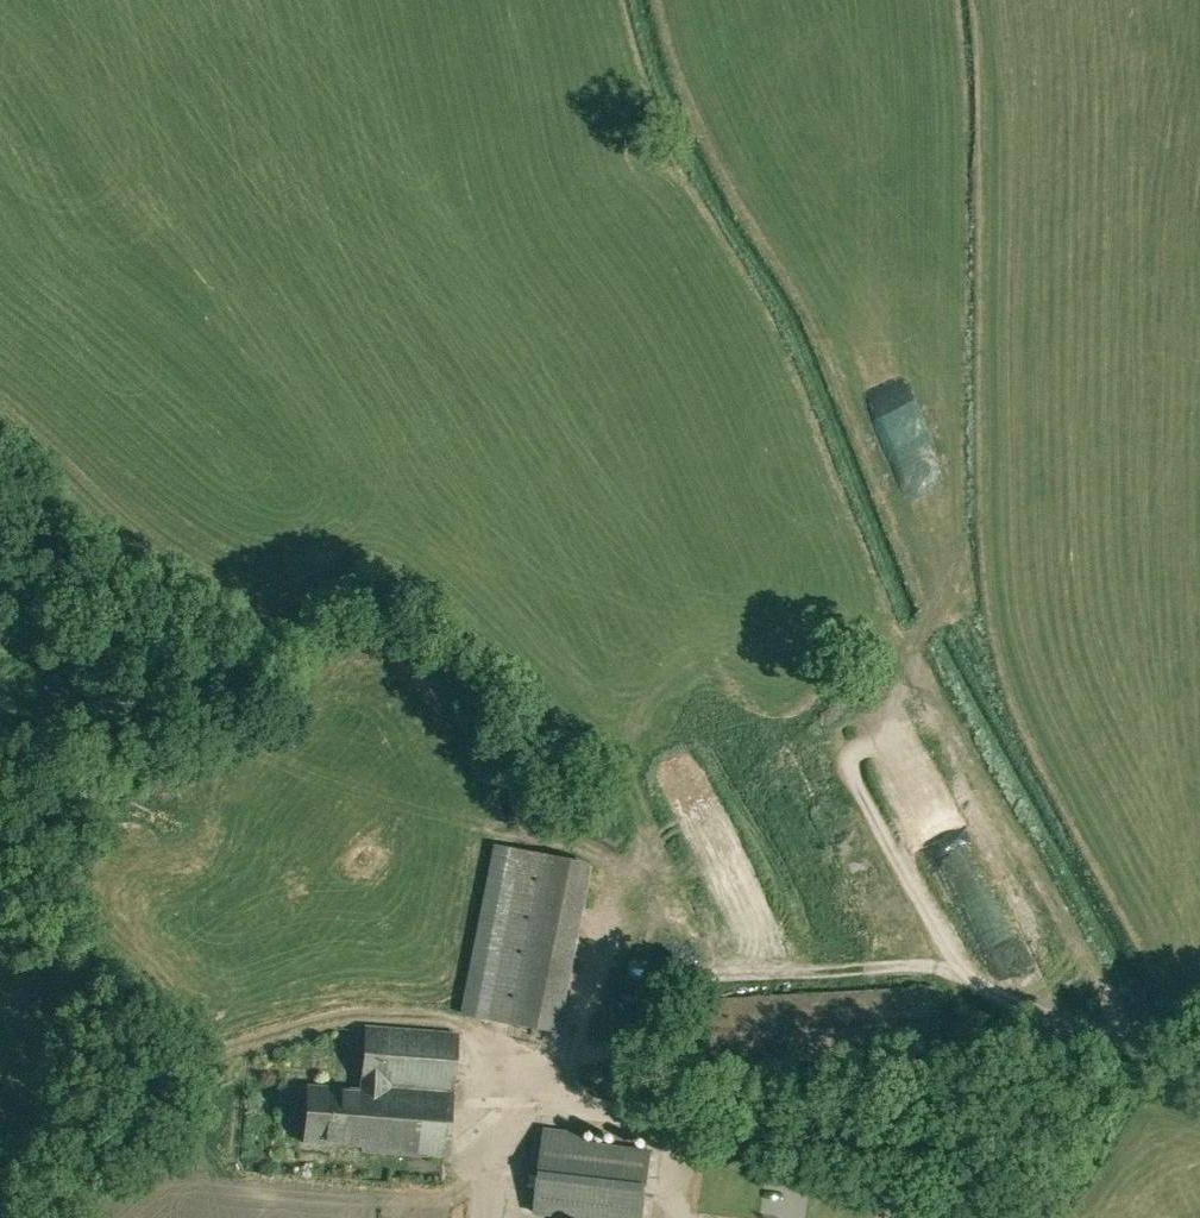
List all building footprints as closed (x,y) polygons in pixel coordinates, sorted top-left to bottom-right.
[(561,1037),(595,864),(495,846),(462,1012),(561,1037)] [(448,1158),(457,1034),(367,1027),(362,1091),(309,1087),(305,1142),(364,1147),(363,1151),(448,1158)] [(583,1142),(584,1133),(546,1129),(537,1212),(595,1217),(644,1217),(652,1150),(583,1142)]
